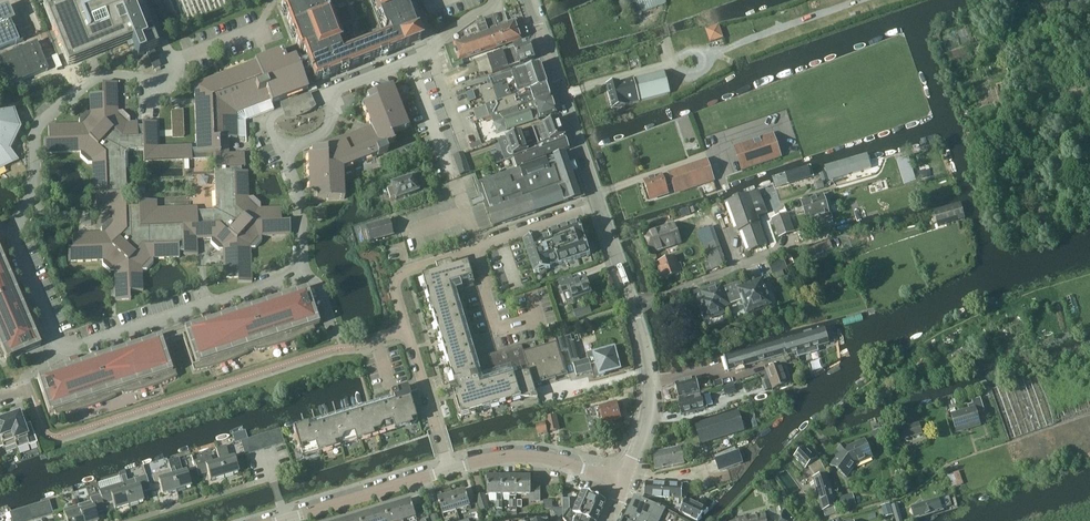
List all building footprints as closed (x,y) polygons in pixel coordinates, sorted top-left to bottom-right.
[(154,69),(161,66),(152,45),(154,44),(152,38),(154,38),(151,31),(147,33),(129,0),(70,0),(48,9),(70,65),(127,42),(129,47),(134,45),(139,57),(145,54),(145,52),(147,51),(154,69)] [(312,74),(315,80),(403,46),(403,47),(409,44),(421,40),(417,29),(415,30),(404,0),(373,0),(385,31),(390,29),(392,35),(384,38),(383,35),(369,41),(370,43),(342,54),(338,42),(341,41),(330,11),(327,13),(324,5),(336,0),(284,0),(281,1),(285,11),(280,13),(284,23),(289,22),(300,51),(303,50),(307,60),(303,62),(307,72),(310,71),(311,74),(312,74)] [(667,3),(666,0),(634,0),(630,1),(635,14),(667,3)] [(23,41),(17,27),(13,29),(10,22),(8,23),(3,10),(0,12),(0,51),(23,41)] [(517,20),(507,24),(507,26),(447,47),(454,67),(462,64),(461,60),(521,39),(518,29),(519,28),(517,20)] [(706,29),(710,42),(723,38),(719,25),(706,29)] [(48,69),(37,42),(0,57),(0,60),(10,85),(48,69)] [(493,73),(535,59),(534,56),(536,56),(533,48),(532,48),(530,43),(488,57),(493,73)] [(290,220),(290,221),(282,221),(281,207),(261,208),(261,204),(254,197),(249,197),(248,171),(242,171),(242,167),(245,167),(245,153),(244,153),(244,157),(229,157),(228,138),(238,138),(237,125),(236,114),(270,101),(272,104),(280,101),(308,90),(302,74),(307,72),(303,62),(298,64),(295,57),(287,60),(282,50),(268,55),(263,57),(255,60),(256,63),(194,86),(195,98),(195,102),(197,149),(192,149),(192,145),(177,146),(158,147),(157,121),(143,122),(143,126),(138,126),(138,122),(131,122),(130,118),(123,111),(119,111),(118,82),(102,83),(103,93),(90,94),(90,112),(86,112),(79,120),(79,124),(69,124),(51,125),(51,140),(60,140),(60,153),(81,152),(81,157),(88,164),(92,163),(93,189),(100,189),(100,194),(97,194),(97,193),(96,193),(97,207),(97,208),(112,207),(113,220),(108,221),(101,228),(101,232),(73,234),(74,249),(84,248),(85,261),(103,261),(103,265),(110,272),(115,272),(115,282),(116,300),(131,300),(131,299),(131,291),(144,291),(143,270),(147,270),(154,263),(154,259),(177,258),(180,258),(180,251),(184,251),(184,254),(184,255),(198,254),(198,239),(211,239),(211,243),(218,250),(223,250),(224,278),(240,278),(240,277),(239,277),(239,267),(252,267),(251,248),(255,248),(262,241),(262,237),(273,236),(291,236),(291,235),(290,220)] [(516,73),(526,104),(552,96),(541,63),(517,71),(517,72),(516,73)] [(671,93),(665,71),(610,85),(616,108),(619,119),(626,117),(623,106),(628,105),(627,104),(637,101),(671,93)] [(474,110),(477,121),(499,114),(526,104),(516,73),(514,73),(513,72),(487,81),(489,85),(480,88),(486,106),(474,110)] [(393,85),(389,87),(367,95),(369,102),(362,104),(370,125),(365,133),(364,133),(364,132),(345,140),(344,137),(327,143),(327,148),(311,149),(312,155),(308,156),(309,194),(317,193),(317,200),(345,199),(343,169),(378,155),(378,156),(388,152),(386,146),(395,143),(395,142),(394,142),(391,135),(409,128),(393,85)] [(308,90),(280,101),(283,110),(286,117),(292,118),(298,117),(305,114),(311,111),(314,107),(311,99),(308,90)] [(473,92),(467,94),(470,102),(475,100),(473,92)] [(540,119),(557,113),(552,96),(526,104),(499,114),(504,119),(505,119),(509,129),(540,119)] [(10,150),(21,128),(15,109),(0,113),(0,165),(19,160),(10,150)] [(538,145),(565,136),(559,118),(507,137),(513,155),(528,150),(528,148),(538,145)] [(735,147),(736,152),(742,170),(782,156),(774,134),(735,147)] [(517,167),(570,148),(567,139),(514,157),(517,167)] [(567,152),(479,183),(494,227),(504,224),(536,213),(536,212),(582,197),(567,152)] [(867,156),(825,166),(829,181),(871,170),(867,156)] [(900,160),(906,181),(916,179),(909,158),(900,160)] [(670,174),(664,176),(667,186),(673,184),(676,193),(681,191),(715,180),(707,159),(669,172),(670,174)] [(811,166),(773,179),(776,189),(815,176),(811,166)] [(417,188),(424,186),(420,173),(412,176),(412,177),(391,184),(392,187),(387,189),(391,198),(395,196),(396,199),(418,191),(417,188)] [(667,186),(664,176),(664,175),(644,182),(650,200),(670,193),(667,186)] [(767,244),(765,240),(759,223),(760,223),(757,216),(767,213),(760,193),(759,191),(751,194),(728,202),(728,203),(724,205),(726,211),(731,210),(738,231),(744,229),(751,250),(767,244)] [(826,195),(802,202),(808,221),(810,227),(831,220),(830,214),(826,203),(828,202),(826,195)] [(939,226),(966,219),(961,203),(934,211),(939,226)] [(780,238),(795,232),(788,213),(772,218),(780,238)] [(370,242),(393,235),(389,221),(366,227),(370,242)] [(559,263),(559,265),(591,254),(589,249),(592,248),(589,242),(587,243),(584,234),(586,233),(584,227),(582,227),(580,223),(549,233),(550,237),(541,240),(540,236),(524,242),(535,274),(540,272),(541,275),(547,273),(547,270),(551,269),(550,266),(559,263)] [(682,242),(675,223),(645,234),(652,254),(682,242)] [(698,232),(699,236),(700,236),(710,263),(703,265),(706,272),(726,265),(727,262),(713,226),(698,232)] [(1,357),(4,356),(6,361),(27,352),(26,352),(41,346),(36,335),(29,338),(27,327),(25,316),(24,314),(25,313),(25,312),(23,313),(21,307),(22,306),(18,294),(11,277),(6,265),(0,254),(0,356),(1,357)] [(664,279),(681,273),(675,256),(657,263),(664,279)] [(774,274),(787,269),(784,261),(771,266),(774,274)] [(455,393),(456,397),(461,412),(459,415),(462,416),(462,417),(537,394),(534,384),(524,352),(522,345),(489,355),(490,360),(492,361),(494,369),(482,373),(457,290),(467,287),(467,285),(475,282),(469,263),(454,267),(453,262),(437,267),(439,272),(423,276),(455,381),(456,384),(453,385),(455,393)] [(592,293),(586,278),(574,282),(572,277),(559,282),(564,294),(567,302),(573,300),(592,293)] [(747,314),(772,305),(762,280),(744,287),(741,281),(724,288),(722,284),(702,292),(706,303),(701,305),(706,319),(724,313),(722,307),(742,300),(747,314)] [(245,355),(249,353),(248,351),(255,349),(255,351),(258,350),(262,350),(269,348),(277,346),(284,344),(291,342),(295,340),(305,336),(315,330),(314,326),(319,325),(312,304),(307,289),(296,293),(299,300),(286,301),(274,303),(273,302),(273,303),(267,306),(266,304),(242,311),(236,313),(224,317),(212,322),(212,323),(206,325),(206,324),(205,325),(194,331),(184,338),(194,371),(203,370),(211,368),(214,367),(221,365),(225,364),(228,362),(235,360),(238,358),(242,356),(245,355)] [(577,319),(592,313),(589,306),(575,311),(577,319)] [(824,327),(725,357),(729,371),(789,353),(789,355),(797,353),(798,357),(819,351),(818,347),(829,343),(824,327)] [(560,339),(563,351),(574,348),(571,336),(560,339)] [(566,372),(557,342),(546,345),(556,377),(563,375),(563,373),(566,372)] [(113,398),(116,396),(116,395),(122,393),(123,394),(129,393),(136,392),(140,391),(144,390),(151,388),(159,385),(162,384),(170,380),(177,377),(167,344),(154,345),(141,346),(141,345),(140,346),(141,347),(134,349),(134,347),(109,355),(91,361),(80,365),(80,367),(74,369),(73,368),(72,368),(73,369),(62,375),(51,382),(49,374),(38,378),(43,392),(42,392),(49,413),(55,412),(56,415),(67,414),(78,411),(85,410),(88,408),(96,406),(103,403),(106,401),(109,400),(113,398)] [(556,377),(546,345),(535,348),(545,380),(545,378),(548,377),(548,379),(556,377)] [(524,352),(534,384),(534,383),(541,381),(541,379),(544,378),(545,380),(535,348),(524,352)] [(588,360),(574,364),(577,375),(592,371),(594,378),(605,375),(604,373),(620,369),(617,358),(618,357),(617,351),(615,352),(615,349),(595,354),(595,352),(586,354),(588,360)] [(775,388),(788,383),(784,374),(787,373),(784,364),(768,370),(775,388)] [(697,381),(697,378),(675,384),(679,398),(696,393),(713,389),(710,378),(697,381)] [(715,388),(724,386),(722,380),(714,382),(715,388)] [(726,394),(736,390),(734,384),(723,388),(726,394)] [(417,421),(418,419),(416,418),(410,397),(413,397),(410,387),(377,397),(379,403),(308,424),(293,428),(300,451),(299,453),(300,455),(301,456),(302,456),(304,457),(308,456),(309,454),(334,447),(335,448),(339,447),(340,445),(342,446),(346,445),(347,443),(372,435),(373,436),(377,435),(378,433),(379,433),(381,434),(384,433),(385,431),(410,424),(412,425),(415,424),(416,422),(417,422),(417,421)] [(704,394),(680,400),(683,414),(708,408),(704,394)] [(957,432),(981,424),(978,413),(985,411),(981,398),(973,400),(974,404),(969,405),(970,409),(952,415),(957,432)] [(603,423),(622,418),(618,402),(599,407),(599,408),(596,409),(599,421),(602,420),(603,423)] [(701,443),(744,430),(738,412),(696,425),(701,443)] [(15,444),(15,445),(17,449),(28,444),(29,446),(37,443),(30,423),(23,426),(19,416),(15,417),(14,414),(6,417),(15,444)] [(549,431),(560,428),(556,415),(546,417),(549,431)] [(3,447),(4,449),(15,445),(15,444),(6,417),(0,419),(0,448),(3,447)] [(539,435),(542,434),(547,433),(545,423),(537,425),(539,435)] [(923,434),(920,423),(903,428),(906,439),(923,434)] [(883,427),(873,430),(877,441),(887,438),(883,427)] [(284,443),(280,429),(273,431),(278,445),(284,443)] [(267,433),(271,447),(278,445),(273,431),(267,433)] [(261,435),(265,449),(271,447),(267,433),(261,435)] [(254,437),(259,451),(265,449),(261,435),(254,437)] [(248,439),(252,453),(259,451),(254,437),(248,439)] [(241,442),(246,455),(252,453),(248,439),(241,441),(241,442)] [(841,453),(832,466),(847,477),(860,459),(871,455),(865,440),(847,448),(841,452),(841,453)] [(217,449),(220,461),(224,476),(239,472),(235,456),(230,458),(227,446),(217,449)] [(655,470),(685,463),(682,447),(652,454),(655,470)] [(825,515),(838,512),(827,474),(821,462),(817,457),(816,458),(805,447),(794,457),(805,468),(810,464),(821,475),(814,477),(825,515)] [(739,465),(735,452),(734,452),(717,458),(722,470),(739,465)] [(199,475),(208,472),(210,480),(224,476),(220,461),(213,462),(212,456),(195,461),(199,475)] [(179,458),(168,461),(169,463),(171,469),(177,491),(192,486),(187,471),(186,471),(185,470),(182,471),(179,459),(179,458)] [(177,491),(171,469),(153,475),(155,483),(159,482),(163,495),(177,491)] [(947,476),(952,489),(964,485),(959,472),(947,476)] [(122,477),(121,477),(123,483),(129,505),(144,501),(144,499),(142,494),(151,491),(146,475),(127,481),(126,476),(122,477)] [(503,495),(503,477),(488,477),(488,495),(497,495),(497,509),(503,509),(503,495)] [(503,477),(503,495),(516,495),(516,477),(503,477)] [(516,477),(516,495),(530,495),(530,501),(541,501),(541,486),(531,486),(531,477),(516,477)] [(646,482),(645,492),(648,497),(666,498),(686,499),(689,490),(688,483),(682,484),(683,485),(646,482)] [(115,509),(129,505),(123,483),(100,490),(104,504),(110,503),(110,505),(114,504),(115,509)] [(754,488),(776,497),(768,485),(754,488)] [(607,500),(598,497),(600,493),(591,489),(589,493),(584,491),(575,512),(571,510),(571,500),(564,500),(564,519),(566,520),(599,520),(607,501),(607,500)] [(454,499),(457,510),(471,505),(466,490),(452,494),(454,499)] [(457,510),(454,499),(452,494),(438,499),(443,514),(457,510)] [(481,511),(489,508),(485,494),(477,496),(481,511)] [(78,505),(80,510),(83,520),(98,520),(96,513),(105,511),(101,495),(91,498),(92,501),(78,505)] [(662,509),(662,508),(659,507),(657,506),(636,497),(624,520),(626,520),(686,520),(662,509)] [(839,510),(856,504),(854,497),(837,503),(839,510)] [(666,498),(666,505),(698,520),(699,520),(709,511),(686,499),(666,498)] [(910,508),(914,518),(942,510),(939,499),(910,508)] [(49,500),(45,501),(42,502),(46,516),(54,514),(49,500)] [(398,504),(403,520),(417,517),(411,500),(398,504)] [(36,504),(40,518),(46,516),(42,502),(36,504)] [(40,518),(36,504),(30,506),(34,520),(40,518)] [(398,504),(385,508),(389,520),(402,520),(403,520),(398,504)] [(898,504),(892,506),(894,512),(896,520),(903,520),(898,504)] [(78,505),(64,510),(67,520),(83,520),(80,510),(78,505)] [(30,506),(23,508),(27,520),(31,520),(34,520),(30,506)] [(20,520),(27,520),(23,508),(17,510),(20,520)] [(385,508),(373,512),(375,520),(389,520),(385,508)] [(890,508),(883,510),(885,516),(892,514),(890,508)] [(13,520),(20,520),(17,510),(10,512),(13,520)] [(784,510),(781,520),(793,520),(784,510)] [(373,512),(360,515),(361,520),(375,520),(373,512)] [(765,512),(745,518),(746,520),(767,520),(765,512)]
